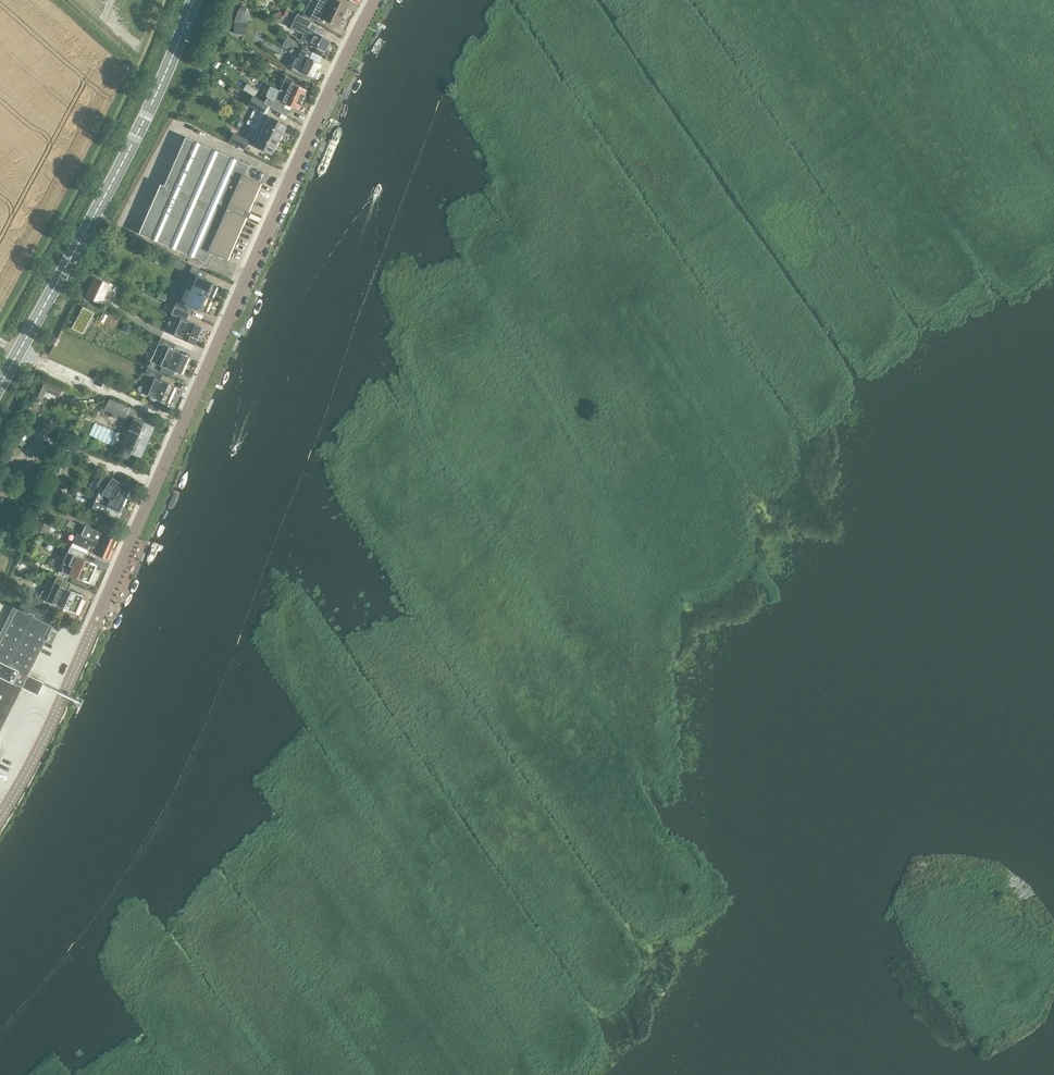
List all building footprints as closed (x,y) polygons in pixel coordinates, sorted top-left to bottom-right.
[(334,0),(310,0),(305,12),(311,15),(310,17),(321,23),(323,19),(337,26),(347,6),(334,0)] [(283,15),(280,10),(272,16),(275,21),(283,15)] [(294,13),(289,22),(288,24),(291,26),(290,27),(303,33),(301,39),(309,43),(308,45),(323,53),(330,40),(314,33),(315,30),(308,26),(310,22),(294,13)] [(246,34),(247,22),(235,22),(234,33),(246,34)] [(258,41),(268,47),(277,52),(282,44),(263,32),(258,41)] [(290,54),(297,43),(290,38),(283,49),(290,54)] [(293,68),(301,72),(312,78),(320,63),(309,58),(312,53),(307,50),(306,52),(302,49),(298,57),(293,68)] [(273,76),(277,69),(270,66),(266,72),(273,76)] [(292,96),(302,101),(303,99),(304,98),(306,96),(305,94),(306,91),(291,84),(293,80),(286,77),(280,91),(281,92),(292,96)] [(245,90),(255,96),(259,89),(248,82),(243,90),(245,91),(245,90)] [(268,97),(265,103),(268,105),(268,106),(287,117),(290,111),(284,107),(285,104),(298,110),(299,106),(301,105),(302,103),(301,101),(302,101),(292,96),(281,92),(280,91),(278,90),(274,101),(268,97)] [(268,105),(252,96),(247,104),(263,114),(268,106),(268,105)] [(286,125),(266,115),(258,130),(278,140),(286,125)] [(278,140),(258,130),(251,144),(271,154),(278,140)] [(233,132),(228,142),(245,150),(250,141),(233,132)] [(186,137),(164,187),(224,213),(226,208),(246,217),(261,183),(245,176),(249,165),(186,137)] [(226,260),(246,217),(226,208),(224,213),(164,187),(160,185),(138,234),(206,264),(211,253),(226,260)] [(198,278),(193,290),(212,298),(218,285),(206,280),(208,274),(193,268),(190,275),(198,278)] [(96,279),(88,296),(101,303),(110,286),(96,279)] [(212,298),(193,290),(187,303),(179,299),(175,307),(190,314),(193,307),(206,313),(212,298)] [(158,299),(165,302),(168,297),(160,294),(158,299)] [(83,334),(95,313),(83,307),(71,328),(83,334)] [(190,314),(175,307),(172,316),(178,318),(174,328),(178,330),(175,336),(194,344),(202,327),(187,321),(190,314)] [(104,323),(108,315),(103,313),(99,320),(104,323)] [(130,334),(133,326),(125,322),(122,330),(130,334)] [(180,374),(189,356),(174,349),(176,345),(161,338),(158,344),(165,347),(161,357),(164,359),(162,365),(180,374)] [(167,404),(175,386),(161,380),(162,376),(148,369),(145,375),(151,378),(147,388),(151,390),(148,396),(167,404)] [(58,396),(61,389),(40,380),(33,396),(41,399),(45,391),(58,396)] [(130,407),(110,399),(105,409),(126,419),(128,415),(126,415),(130,407)] [(128,460),(131,454),(141,458),(155,426),(134,417),(117,454),(128,460)] [(61,424),(51,420),(47,428),(57,432),(61,424)] [(119,433),(95,423),(89,436),(113,447),(119,433)] [(24,447),(32,431),(21,426),(13,441),(24,447)] [(105,513),(108,507),(120,512),(129,489),(112,478),(111,479),(104,474),(97,484),(104,490),(102,493),(107,496),(106,498),(98,493),(92,507),(105,513)] [(47,535),(52,524),(40,519),(35,530),(47,535)] [(89,528),(85,536),(112,548),(117,537),(103,531),(102,534),(89,528)] [(112,548),(85,536),(77,533),(73,543),(74,543),(72,547),(85,552),(87,553),(88,549),(90,545),(96,548),(94,554),(107,560),(112,548)] [(85,552),(72,547),(70,546),(63,563),(72,567),(69,574),(89,583),(97,565),(82,558),(85,552)] [(46,600),(56,604),(76,614),(83,596),(69,589),(71,583),(57,577),(54,583),(46,600)] [(19,596),(23,588),(16,585),(12,593),(19,596)] [(12,706),(22,686),(38,693),(44,681),(28,673),(45,639),(52,643),(57,632),(50,629),(52,625),(41,620),(44,614),(22,603),(19,609),(13,606),(12,608),(0,602),(0,731),(12,706)]
